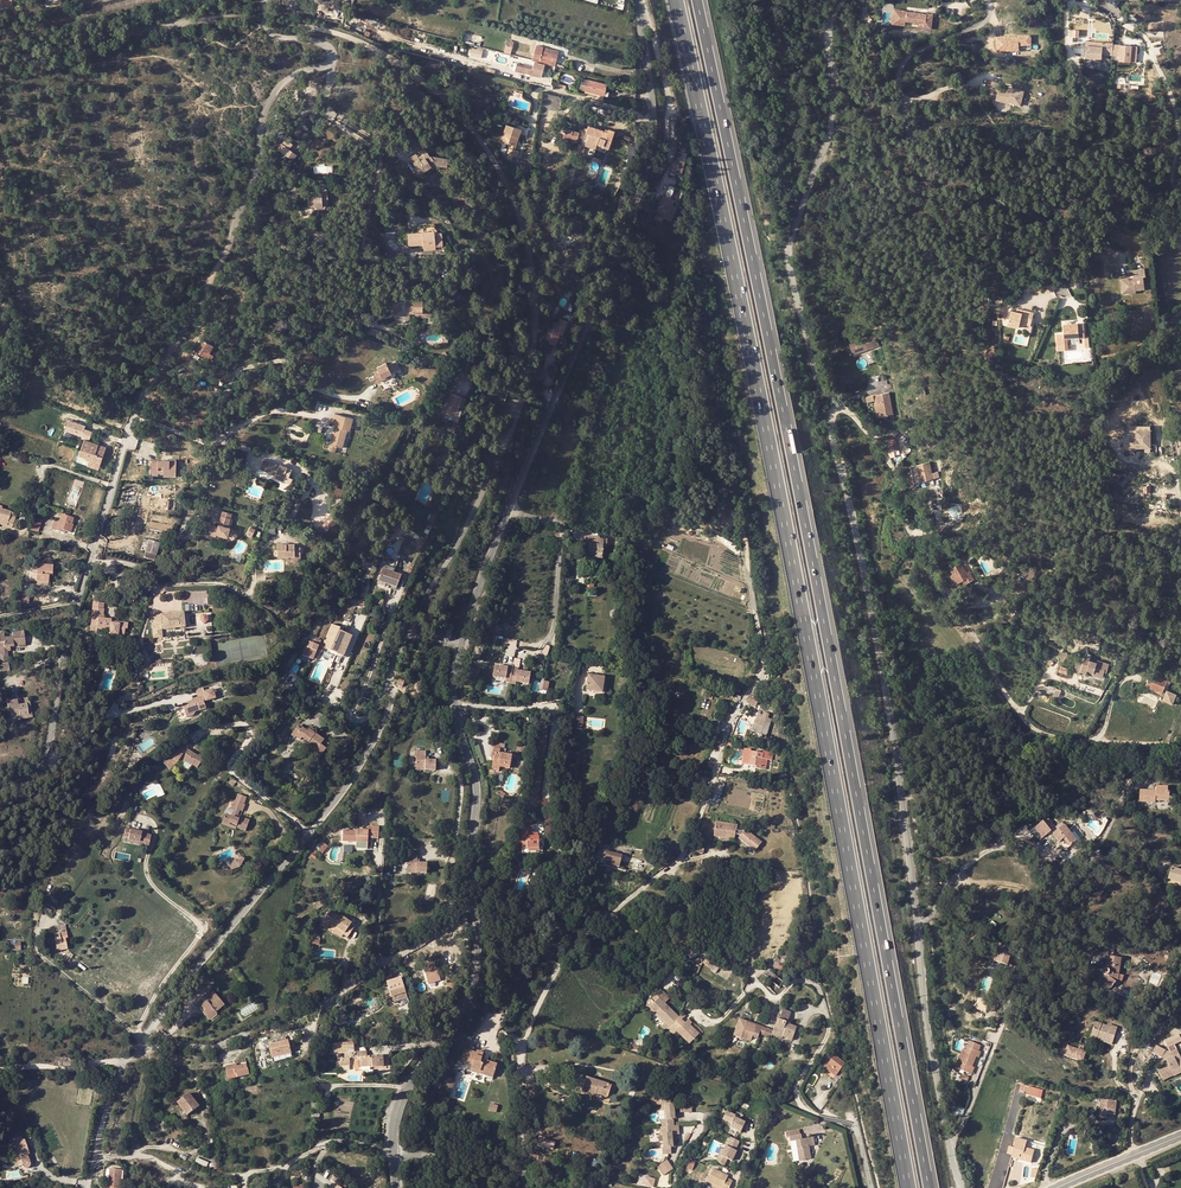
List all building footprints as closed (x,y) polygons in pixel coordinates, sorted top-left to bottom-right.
[(281,7),(305,11),(306,4),(299,3),(297,2),(297,0),(282,0),(281,7)] [(921,24),(934,25),(935,15),(928,14),(927,15),(909,14),(909,13),(896,12),(895,27),(908,28),(908,23),(921,24)] [(1128,15),(1126,21),(1133,23),(1135,17),(1128,15)] [(997,38),(998,52),(1014,52),(1013,47),(1019,47),(1031,46),(1031,37),(1010,38),(1010,37),(997,38)] [(1112,43),(1102,42),(1102,47),(1087,46),(1086,55),(1100,56),(1101,53),(1111,54),(1112,43)] [(1131,45),(1112,43),(1111,54),(1119,54),(1118,60),(1124,60),(1125,54),(1130,55),(1131,45)] [(541,57),(543,50),(543,49),(536,47),(534,55),(541,57)] [(551,52),(543,50),(541,57),(540,60),(549,62),(551,52)] [(540,60),(539,62),(554,65),(557,54),(551,52),(549,62),(540,60)] [(539,69),(540,64),(536,63),(534,67),(533,67),(531,74),(541,77),(543,70),(539,69)] [(580,89),(586,90),(588,80),(583,78),(580,89)] [(604,95),(605,92),(607,84),(588,80),(586,90),(601,94),(604,95)] [(998,83),(989,81),(988,89),(996,91),(994,99),(1007,103),(1007,102),(1008,100),(1013,101),(1013,100),(1020,101),(1021,93),(1014,91),(1014,89),(1010,88),(1009,90),(1005,90),(997,88),(998,83)] [(601,94),(586,90),(584,96),(603,101),(604,95),(601,94)] [(513,149),(516,137),(519,137),(521,129),(506,124),(501,141),(510,143),(506,158),(512,160),(513,155),(517,157),(519,151),(515,150),(513,149)] [(603,145),(602,147),(609,149),(614,131),(608,129),(607,132),(588,125),(585,132),(588,133),(586,140),(596,143),(603,145)] [(564,132),(562,138),(576,142),(579,132),(563,127),(562,131),(564,132)] [(578,145),(576,154),(582,156),(585,147),(578,145)] [(428,155),(429,154),(424,148),(420,151),(424,157),(420,160),(419,158),(413,162),(420,173),(430,166),(430,164),(434,162),(435,163),(447,165),(449,158),(430,156),(429,156),(428,155)] [(283,157),(281,160),(283,162),(289,155),(286,152),(288,151),(285,149),(281,155),(283,157)] [(416,153),(410,157),(413,162),(419,158),(416,153)] [(673,159),(670,172),(675,173),(680,175),(684,161),(673,159)] [(518,160),(515,167),(527,171),(529,163),(518,160)] [(308,206),(318,206),(322,206),(328,205),(327,190),(321,191),(321,193),(314,194),(307,194),(308,206)] [(423,247),(436,246),(434,226),(425,227),(425,232),(408,233),(409,245),(423,245),(423,247)] [(1144,289),(1143,276),(1145,276),(1144,268),(1133,269),(1133,277),(1134,280),(1129,280),(1128,277),(1121,278),(1122,290),(1129,289),(1130,292),(1136,292),(1135,290),(1144,289)] [(396,319),(399,324),(406,321),(405,318),(403,316),(409,313),(420,313),(420,316),(431,316),(431,305),(423,305),(423,300),(409,299),(408,303),(406,303),(406,307),(402,309),(400,305),(397,299),(390,303),(397,319),(396,319)] [(1011,309),(1007,324),(1018,326),(1019,322),(1022,312),(1016,311),(1011,309)] [(1022,312),(1019,322),(1030,325),(1033,312),(1023,309),(1022,312)] [(566,325),(559,322),(558,323),(552,320),(549,329),(553,330),(548,342),(554,344),(554,343),(556,343),(559,334),(561,335),(566,325)] [(1056,334),(1057,349),(1068,348),(1067,337),(1072,337),(1079,336),(1079,338),(1084,337),(1083,324),(1078,324),(1077,323),(1063,324),(1063,333),(1056,334)] [(853,354),(879,345),(875,334),(849,343),(853,354)] [(196,351),(211,360),(215,352),(211,350),(213,346),(203,340),(196,351)] [(382,378),(386,376),(398,370),(396,367),(398,365),(396,361),(387,365),(386,362),(377,367),(378,369),(373,372),(378,382),(383,380),(382,378)] [(446,392),(441,407),(444,407),(443,412),(442,414),(445,415),(444,417),(458,421),(461,409),(458,408),(461,397),(446,392)] [(877,395),(878,403),(881,416),(893,414),(889,392),(877,395)] [(333,439),(332,445),(342,447),(350,417),(332,413),(329,423),(336,425),(336,426),(334,426),(331,438),(333,439)] [(99,467),(106,447),(89,441),(92,432),(84,429),(85,426),(69,420),(65,430),(85,437),(84,439),(79,455),(89,459),(88,463),(99,467)] [(1149,448),(1149,425),(1128,425),(1128,448),(1149,448)] [(886,443),(888,452),(894,450),(899,449),(896,440),(894,439),(892,439),(888,440),(887,441),(886,443)] [(170,460),(152,460),(151,472),(158,473),(163,473),(163,476),(175,476),(176,459),(170,459),(170,460)] [(265,460),(261,469),(266,471),(270,462),(265,460)] [(283,476),(288,478),(288,476),(291,469),(280,464),(279,465),(271,462),(267,472),(272,474),(273,472),(275,473),(275,475),(274,477),(282,480),(283,476)] [(929,462),(911,466),(915,483),(933,479),(929,462)] [(429,471),(426,469),(423,476),(432,479),(434,473),(429,471)] [(6,526),(11,512),(1,509),(2,507),(0,506),(0,524),(6,526)] [(12,527),(16,514),(11,512),(6,526),(12,527)] [(331,514),(324,522),(330,527),(337,519),(331,514)] [(54,522),(52,529),(61,532),(62,530),(65,531),(69,532),(71,525),(73,518),(61,515),(58,523),(54,522)] [(212,525),(209,534),(216,536),(216,535),(227,538),(228,535),(229,535),(233,539),(237,535),(233,529),(229,528),(230,527),(229,527),(228,526),(230,519),(222,516),(220,521),(224,522),(223,525),(221,528),(219,527),(212,525)] [(41,520),(34,518),(31,529),(38,531),(41,520)] [(255,530),(250,527),(247,533),(252,536),(255,530)] [(602,554),(603,543),(603,538),(585,536),(585,544),(588,544),(588,552),(602,554)] [(143,557),(154,560),(159,543),(148,540),(143,557)] [(277,555),(278,554),(278,556),(287,556),(295,556),(295,560),(300,559),(300,547),(295,547),(295,544),(278,544),(278,550),(277,550),(275,550),(274,551),(274,552),(274,553),(275,554),(277,555)] [(588,544),(585,544),(584,557),(602,559),(602,554),(588,552),(588,544)] [(950,568),(953,574),(958,583),(963,580),(970,576),(967,572),(962,562),(950,568)] [(47,573),(52,573),(53,566),(37,565),(35,582),(48,582),(49,576),(49,575),(47,575),(47,573)] [(395,587),(400,574),(382,567),(377,580),(388,584),(395,587)] [(974,579),(969,570),(967,572),(970,576),(963,580),(965,584),(974,579)] [(28,593),(16,593),(16,604),(29,603),(28,593)] [(102,609),(103,603),(93,601),(92,607),(90,617),(91,617),(97,618),(96,625),(90,624),(89,630),(95,631),(95,629),(108,630),(107,634),(123,637),(124,629),(126,629),(127,624),(117,622),(117,624),(112,624),(112,625),(109,624),(110,621),(110,620),(101,618),(103,609),(102,609)] [(184,628),(182,613),(151,616),(153,638),(163,637),(162,630),(184,628)] [(206,616),(204,615),(203,615),(202,616),(201,617),(200,618),(200,620),(200,621),(201,622),(202,623),(204,624),(205,623),(207,622),(208,621),(208,620),(208,619),(207,617),(206,616)] [(343,656),(352,636),(342,632),(339,631),(340,628),(334,626),(331,632),(328,631),(324,642),(316,639),(314,643),(309,641),(306,647),(305,646),(301,654),(313,659),(319,646),(322,647),(343,656)] [(0,634),(0,649),(0,652),(7,651),(10,651),(10,647),(25,646),(24,631),(12,633),(12,636),(4,637),(4,633),(0,634)] [(8,661),(7,654),(1,655),(0,655),(0,663),(8,661)] [(1092,673),(1103,677),(1104,672),(1105,670),(1107,670),(1109,664),(1097,660),(1096,662),(1084,659),(1082,663),(1076,661),(1073,671),(1080,673),(1080,672),(1086,673),(1086,671),(1087,670),(1093,672),(1092,673)] [(0,664),(0,671),(9,670),(8,663),(0,664)] [(510,668),(511,665),(506,664),(505,667),(492,664),(490,674),(503,678),(502,680),(507,682),(510,668)] [(507,682),(506,685),(511,686),(512,683),(525,686),(528,675),(515,672),(515,669),(510,668),(507,682)] [(1146,685),(1154,688),(1162,692),(1167,682),(1170,683),(1172,678),(1162,673),(1160,678),(1151,673),(1146,685)] [(602,692),(602,688),(603,677),(588,675),(586,690),(602,692)] [(399,678),(396,684),(402,687),(405,681),(399,678)] [(202,687),(195,689),(196,692),(197,697),(204,695),(203,691),(202,687)] [(186,711),(185,711),(186,718),(193,716),(196,711),(199,710),(200,711),(206,709),(203,701),(216,697),(213,688),(203,691),(204,695),(197,697),(192,699),(193,701),(186,702),(187,706),(185,707),(186,711)] [(1176,694),(1167,689),(1162,699),(1172,703),(1176,694)] [(757,699),(758,698),(752,696),(749,696),(747,703),(756,706),(757,699)] [(28,712),(31,711),(30,703),(25,704),(18,705),(17,700),(7,702),(9,719),(20,718),(20,716),(28,715),(28,712)] [(28,715),(20,716),(20,718),(20,719),(32,717),(31,711),(28,712),(28,715)] [(757,733),(762,717),(757,715),(753,732),(757,733)] [(762,717),(757,733),(765,736),(770,720),(762,717)] [(301,729),(298,727),(297,727),(291,735),(295,737),(296,736),(300,740),(302,738),(309,743),(308,744),(311,747),(308,752),(313,755),(312,756),(317,760),(329,743),(312,731),(309,729),(308,729),(307,731),(302,728),(301,729)] [(173,754),(168,759),(173,765),(178,761),(180,758),(192,766),(193,765),(197,767),(204,758),(198,754),(197,755),(194,753),(192,755),(191,754),(192,752),(186,748),(189,743),(185,740),(181,747),(178,751),(176,750),(173,754)] [(491,757),(494,757),(493,760),(492,769),(499,770),(499,767),(509,768),(511,755),(499,753),(500,749),(493,748),(491,757)] [(414,757),(415,757),(415,766),(424,767),(424,770),(435,770),(435,761),(427,760),(427,757),(425,757),(425,751),(414,751),(414,757)] [(755,766),(755,768),(766,769),(766,764),(761,764),(763,754),(750,752),(748,765),(752,765),(755,766)] [(164,763),(170,769),(173,765),(168,759),(164,763)] [(1156,786),(1156,791),(1140,790),(1139,802),(1155,802),(1156,800),(1169,801),(1169,798),(1173,798),(1173,791),(1170,791),(1168,791),(1168,787),(1156,786)] [(236,801),(243,804),(246,797),(238,794),(236,801)] [(237,826),(236,827),(246,831),(249,820),(240,817),(237,817),(240,810),(242,811),(244,805),(243,804),(236,801),(234,801),(231,810),(233,810),(231,816),(229,815),(225,814),(222,822),(229,825),(230,823),(237,826)] [(737,826),(715,824),(714,838),(727,840),(727,836),(729,836),(729,838),(736,839),(736,835),(740,836),(738,838),(750,847),(754,842),(757,838),(756,838),(745,830),(743,832),(742,831),(736,831),(737,826)] [(1063,839),(1065,837),(1071,845),(1076,841),(1064,825),(1053,834),(1059,842),(1063,839)] [(532,836),(532,833),(532,830),(530,830),(530,827),(521,827),(522,848),(528,848),(538,848),(538,836),(535,835),(532,836)] [(138,842),(138,845),(148,847),(150,835),(140,833),(140,832),(125,828),(123,836),(127,837),(126,839),(138,842)] [(368,838),(368,830),(357,830),(357,831),(343,830),(342,841),(356,842),(368,842),(368,838)] [(1070,847),(1070,846),(1071,845),(1065,837),(1063,839),(1063,840),(1063,841),(1062,842),(1062,843),(1062,844),(1062,845),(1063,846),(1064,846),(1065,847),(1065,848),(1067,848),(1068,848),(1069,847),(1070,847)] [(323,852),(328,845),(324,842),(319,849),(323,852)] [(697,843),(696,846),(692,844),(691,850),(702,853),(705,845),(697,843)] [(416,870),(416,873),(427,874),(427,864),(419,863),(419,853),(417,853),(417,847),(406,847),(405,860),(407,860),(407,870),(416,870)] [(599,848),(597,855),(605,857),(613,859),(612,863),(619,864),(622,853),(603,849),(603,850),(599,848)] [(242,858),(234,860),(230,867),(233,870),(240,867),(245,859),(242,858)] [(704,869),(710,871),(713,861),(707,860),(704,869)] [(1172,867),(1168,878),(1180,882),(1180,870),(1172,867)] [(344,917),(342,919),(340,917),(336,914),(335,915),(330,911),(325,918),(330,922),(329,924),(336,929),(337,927),(344,932),(343,934),(347,937),(354,928),(350,925),(352,923),(344,917)] [(330,922),(325,918),(321,925),(326,928),(329,924),(330,922)] [(63,950),(62,947),(67,947),(65,938),(67,938),(65,925),(54,927),(56,934),(54,934),(57,951),(63,950)] [(334,931),(341,937),(343,934),(344,932),(337,927),(336,929),(334,931)] [(1011,952),(1000,950),(997,962),(1007,965),(1007,964),(1013,966),(1015,958),(1010,957),(1011,952)] [(1105,974),(1100,980),(1103,982),(1110,988),(1118,978),(1121,958),(1108,956),(1106,969),(1105,969),(1104,969),(1104,970),(1103,970),(1103,971),(1103,972),(1103,973),(1104,974),(1105,974)] [(786,960),(784,959),(782,958),(780,963),(775,961),(773,966),(782,970),(786,960)] [(711,968),(716,962),(712,959),(710,961),(706,959),(704,963),(711,968)] [(716,962),(711,968),(710,970),(716,973),(721,965),(716,962)] [(424,969),(427,980),(439,976),(436,965),(424,969)] [(387,981),(392,998),(393,1002),(407,998),(406,993),(406,992),(404,988),(404,986),(401,977),(387,981)] [(1103,982),(1100,985),(1108,991),(1110,988),(1103,982)] [(656,1014),(669,1028),(678,1017),(664,1004),(669,998),(662,991),(657,996),(661,1001),(656,1005),(656,1006),(660,1010),(656,1014)] [(208,1019),(216,1013),(224,1006),(216,995),(208,1002),(204,998),(195,1006),(199,1010),(202,1007),(205,1010),(206,1011),(203,1014),(208,1019)] [(656,996),(651,1000),(656,1005),(661,1001),(657,996),(656,996)] [(781,1016),(789,1018),(790,1013),(783,1010),(781,1016)] [(678,1018),(678,1017),(669,1028),(668,1029),(674,1035),(677,1031),(690,1043),(699,1033),(690,1025),(692,1023),(689,1020),(685,1023),(682,1019),(685,1016),(683,1014),(678,1018)] [(779,1020),(777,1019),(772,1033),(783,1036),(792,1040),(796,1027),(789,1025),(787,1024),(788,1021),(789,1018),(781,1016),(779,1020)] [(759,1033),(761,1029),(751,1026),(752,1022),(739,1018),(734,1034),(750,1039),(752,1034),(758,1036),(759,1033)] [(1112,1044),(1117,1027),(1108,1024),(1107,1026),(1107,1028),(1101,1027),(1101,1024),(1095,1022),(1090,1039),(1097,1041),(1097,1039),(1097,1038),(1103,1039),(1103,1041),(1112,1044)] [(291,1053),(288,1040),(287,1040),(277,1043),(269,1045),(272,1058),(291,1053)] [(349,1049),(354,1048),(353,1041),(343,1043),(342,1042),(332,1043),(333,1050),(338,1049),(338,1051),(343,1050),(343,1051),(349,1051),(349,1049)] [(977,1054),(978,1051),(980,1046),(970,1042),(967,1050),(977,1054)] [(1162,1058),(1166,1050),(1157,1045),(1153,1053),(1162,1058)] [(1083,1061),(1086,1052),(1078,1050),(1068,1047),(1065,1056),(1076,1059),(1083,1061)] [(465,1049),(461,1061),(460,1064),(459,1067),(480,1073),(479,1075),(492,1079),(493,1077),(493,1075),(497,1063),(490,1061),(488,1065),(480,1063),(482,1059),(483,1053),(477,1050),(477,1053),(465,1049)] [(972,1066),(976,1056),(977,1054),(967,1050),(964,1049),(959,1061),(956,1068),(970,1073),(972,1066)] [(1177,1050),(1171,1053),(1164,1056),(1166,1060),(1168,1063),(1157,1069),(1163,1080),(1174,1075),(1174,1076),(1180,1072),(1180,1071),(1180,1068),(1180,1058),(1177,1050)] [(1162,1058),(1166,1060),(1164,1056),(1171,1053),(1166,1050),(1162,1058)] [(372,1065),(373,1067),(383,1066),(382,1055),(367,1056),(367,1051),(357,1051),(358,1055),(358,1058),(362,1057),(363,1067),(370,1066),(370,1065),(372,1065)] [(293,1052),(291,1053),(272,1058),(273,1063),(294,1057),(293,1052)] [(825,1061),(828,1064),(825,1068),(836,1075),(845,1063),(834,1055),(831,1059),(828,1057),(825,1061)] [(243,1070),(242,1067),(242,1065),(233,1067),(233,1064),(225,1066),(228,1076),(235,1074),(236,1078),(249,1075),(248,1069),(243,1070)] [(446,1092),(450,1078),(443,1075),(438,1089),(446,1092)] [(582,1091),(595,1096),(596,1093),(608,1097),(612,1085),(586,1077),(582,1091)] [(1035,1090),(1029,1088),(1028,1088),(1027,1094),(1037,1097),(1038,1091),(1035,1090)] [(199,1106),(188,1092),(177,1101),(188,1114),(199,1106)] [(661,1119),(662,1127),(674,1126),(673,1119),(674,1119),(674,1114),(673,1103),(670,1104),(670,1098),(661,1099),(661,1104),(665,1104),(666,1110),(664,1110),(665,1119),(661,1119)] [(1115,1115),(1116,1101),(1101,1099),(1099,1117),(1106,1117),(1106,1114),(1115,1115)] [(494,1107),(495,1105),(491,1104),(489,1111),(496,1112),(497,1108),(494,1107)] [(725,1119),(734,1124),(733,1127),(743,1132),(749,1121),(730,1110),(725,1119)] [(662,1127),(659,1127),(660,1133),(662,1133),(663,1148),(662,1148),(662,1154),(671,1154),(670,1147),(672,1147),(672,1139),(671,1135),(674,1135),(679,1134),(678,1126),(674,1126),(662,1127)] [(811,1158),(809,1147),(813,1146),(811,1138),(802,1139),(801,1134),(800,1134),(799,1129),(785,1132),(786,1137),(789,1136),(790,1141),(795,1141),(799,1161),(811,1158)] [(728,1146),(726,1146),(724,1150),(721,1156),(727,1158),(732,1161),(737,1151),(736,1150),(740,1141),(732,1137),(728,1146)] [(539,1138),(537,1143),(543,1144),(542,1147),(546,1148),(547,1146),(549,1146),(549,1148),(553,1149),(555,1142),(539,1138)] [(1026,1161),(1031,1162),(1034,1150),(1025,1148),(1027,1141),(1015,1138),(1014,1143),(1015,1143),(1012,1155),(1019,1157),(1020,1154),(1027,1156),(1026,1161)] [(29,1164),(29,1163),(29,1162),(27,1154),(26,1152),(28,1151),(24,1140),(10,1145),(18,1166),(22,1165),(23,1165),(23,1166),(24,1167),(25,1167),(26,1167),(27,1166),(28,1166),(29,1165),(29,1164)] [(721,1156),(724,1150),(722,1149),(719,1154),(716,1161),(724,1165),(727,1158),(721,1156)] [(538,1155),(530,1153),(529,1158),(537,1160),(537,1163),(549,1166),(550,1160),(551,1158),(538,1155)] [(208,1166),(210,1161),(198,1157),(196,1162),(208,1166)] [(688,1167),(694,1169),(697,1160),(692,1158),(688,1167)] [(662,1164),(667,1173),(673,1169),(667,1160),(662,1164)] [(667,1173),(662,1164),(658,1167),(663,1175),(667,1173)] [(111,1169),(108,1187),(120,1187),(123,1171),(111,1169)] [(732,1181),(727,1178),(728,1176),(713,1169),(707,1181),(713,1184),(722,1187),(729,1187),(732,1181)] [(645,1175),(643,1185),(654,1187),(657,1178),(645,1175)]
